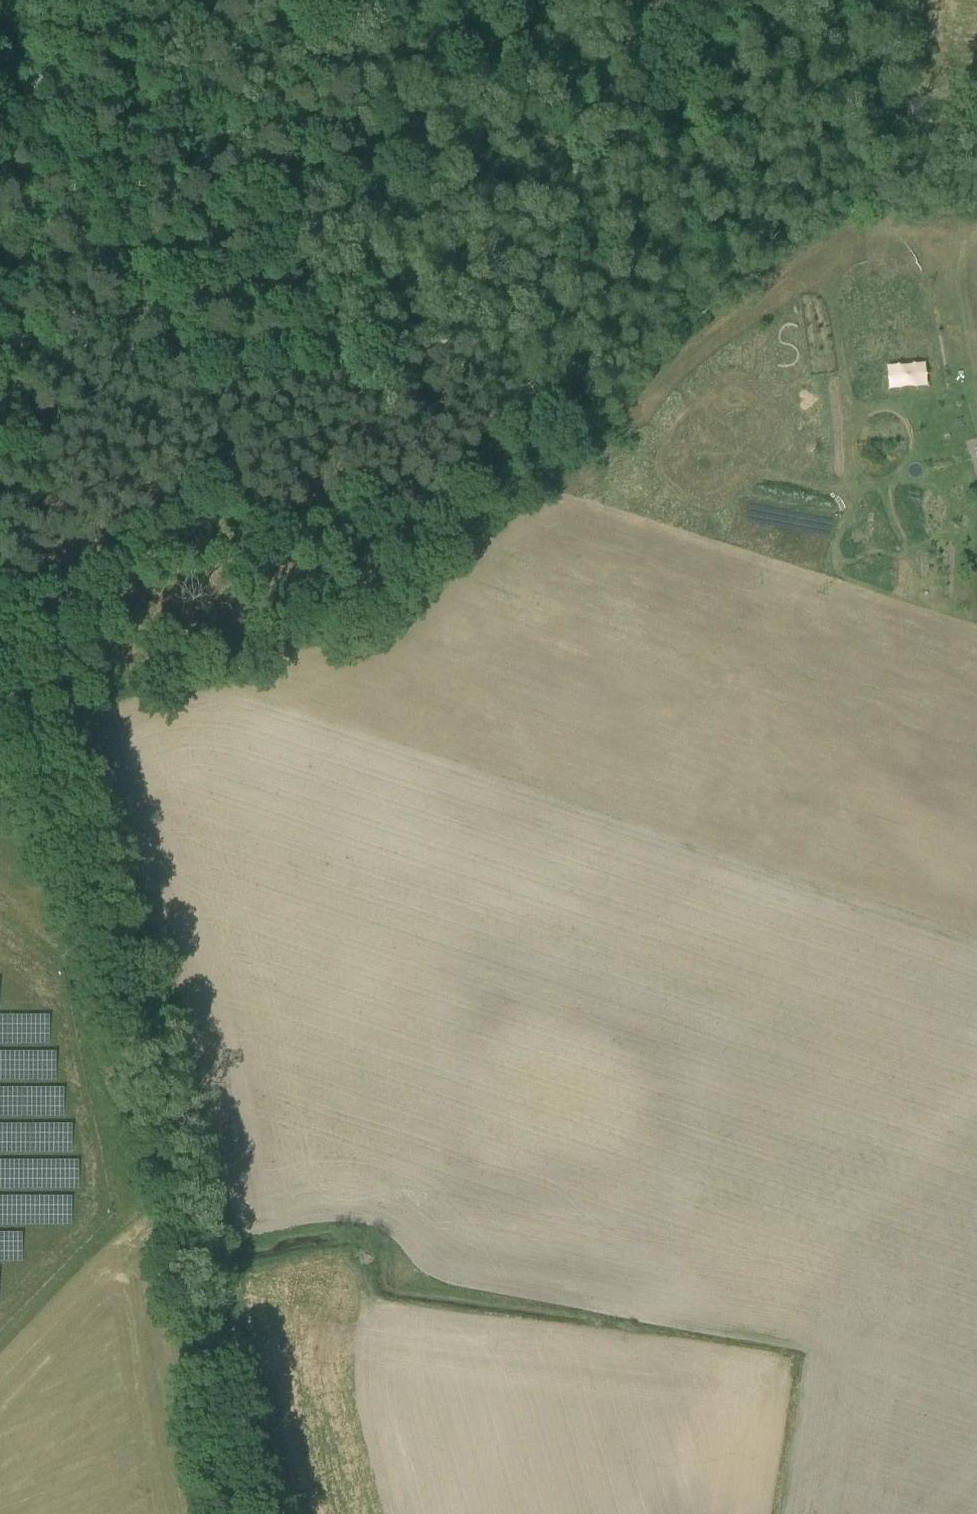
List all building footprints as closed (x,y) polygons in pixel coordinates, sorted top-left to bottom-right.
[(924,384),(923,361),(883,363),(885,386),(924,384)]
